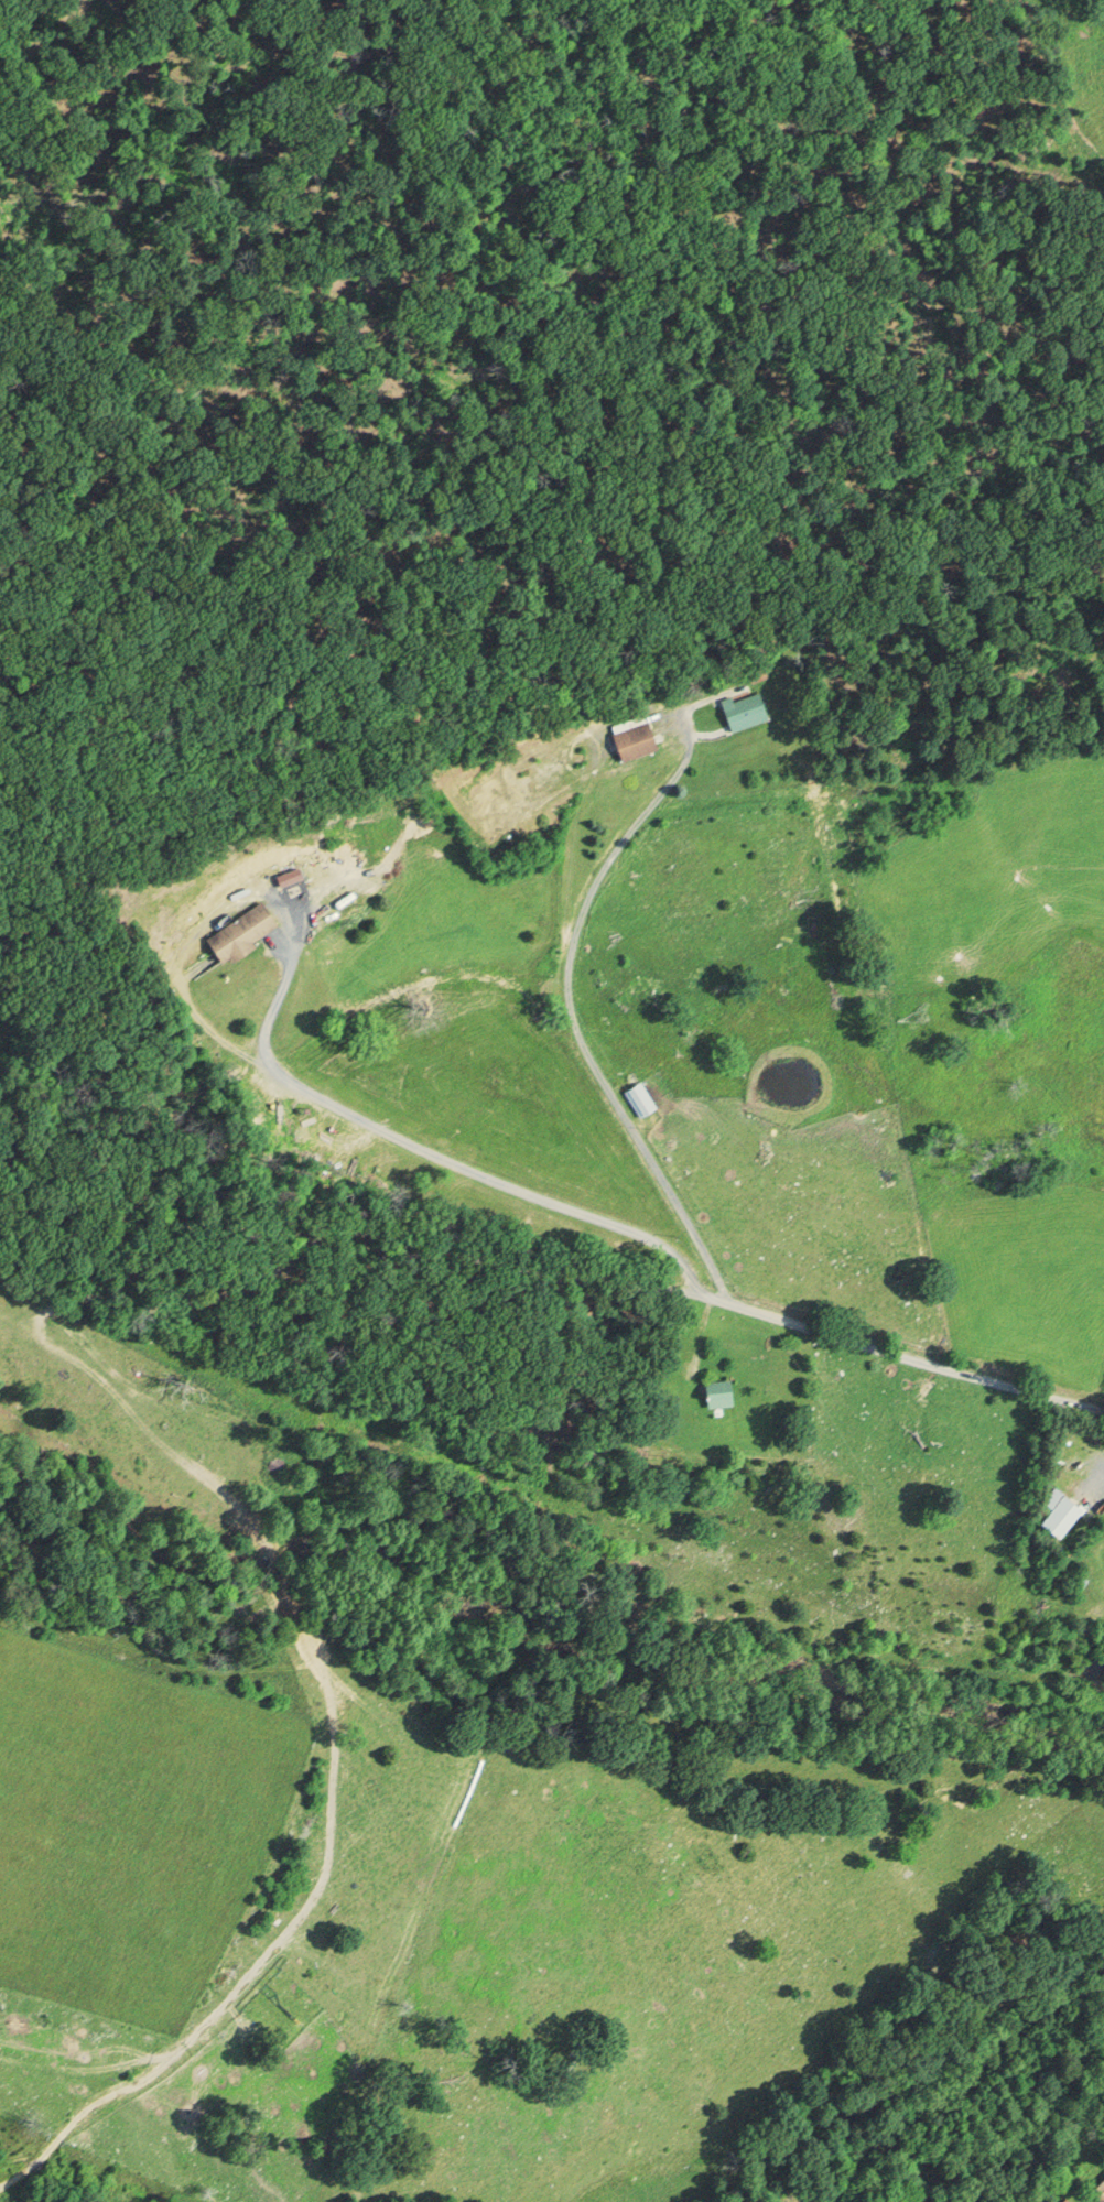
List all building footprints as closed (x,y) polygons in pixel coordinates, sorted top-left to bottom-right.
[(727,701),(736,731),(774,720),(765,690),(727,701)] [(628,760),(664,750),(656,721),(649,723),(647,716),(618,725),(628,760)] [(212,936),(229,964),(286,928),(269,901),(212,936)] [(739,1407),(738,1381),(712,1382),(712,1407),(739,1407)] [(1078,1510),(1051,1486),(1038,1501),(1046,1508),(1034,1523),(1053,1539),(1078,1510)] [(1094,2192),(1103,2201),(1103,2182),(1094,2192)]
